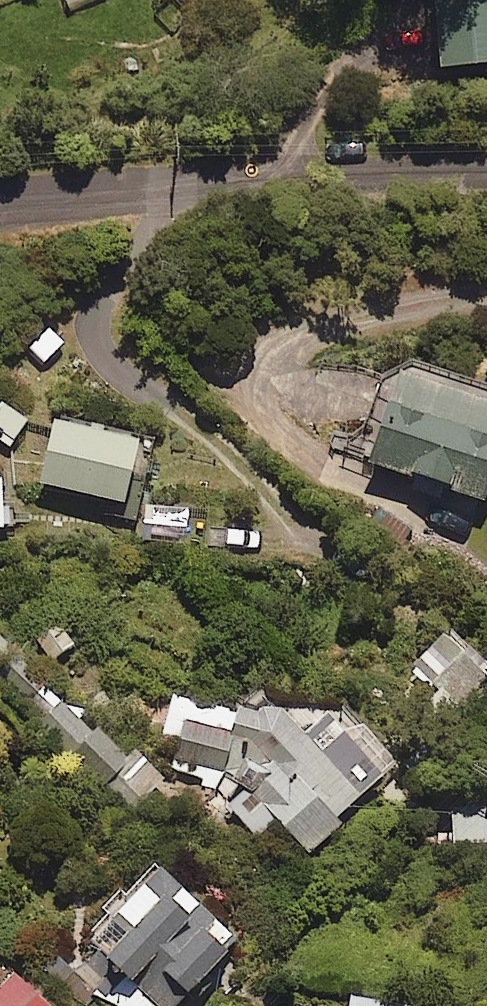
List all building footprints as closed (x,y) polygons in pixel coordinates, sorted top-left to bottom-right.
[(442,54),(486,51),(486,0),(438,0),(442,54)] [(416,467),(418,460),(453,472),(451,479),(486,491),(486,487),(486,384),(403,355),(370,451),(416,467)] [(0,394),(0,421),(14,430),(26,411),(0,394)] [(142,427),(57,405),(40,471),(126,493),(142,427)] [(58,615),(33,632),(53,661),(78,644),(58,615)] [(443,626),(410,664),(466,713),(486,688),(486,665),(443,626)] [(64,691),(60,694),(47,679),(30,694),(42,709),(39,711),(68,746),(93,726),(64,691)] [(240,707),(174,689),(161,734),(179,739),(172,765),(195,772),(258,832),(276,814),(309,846),(393,759),(332,700),(305,727),(262,685),(240,707)] [(136,741),(128,749),(100,720),(64,755),(97,790),(107,779),(131,804),(165,771),(136,741)] [(459,828),(435,828),(435,854),(459,853),(459,863),(486,863),(486,803),(458,804),(459,828)] [(238,931),(157,855),(88,930),(169,1005),(238,931)] [(12,964),(0,977),(0,1005),(58,1005),(12,964)] [(353,992),(352,1005),(416,1005),(417,1000),(353,992)]
